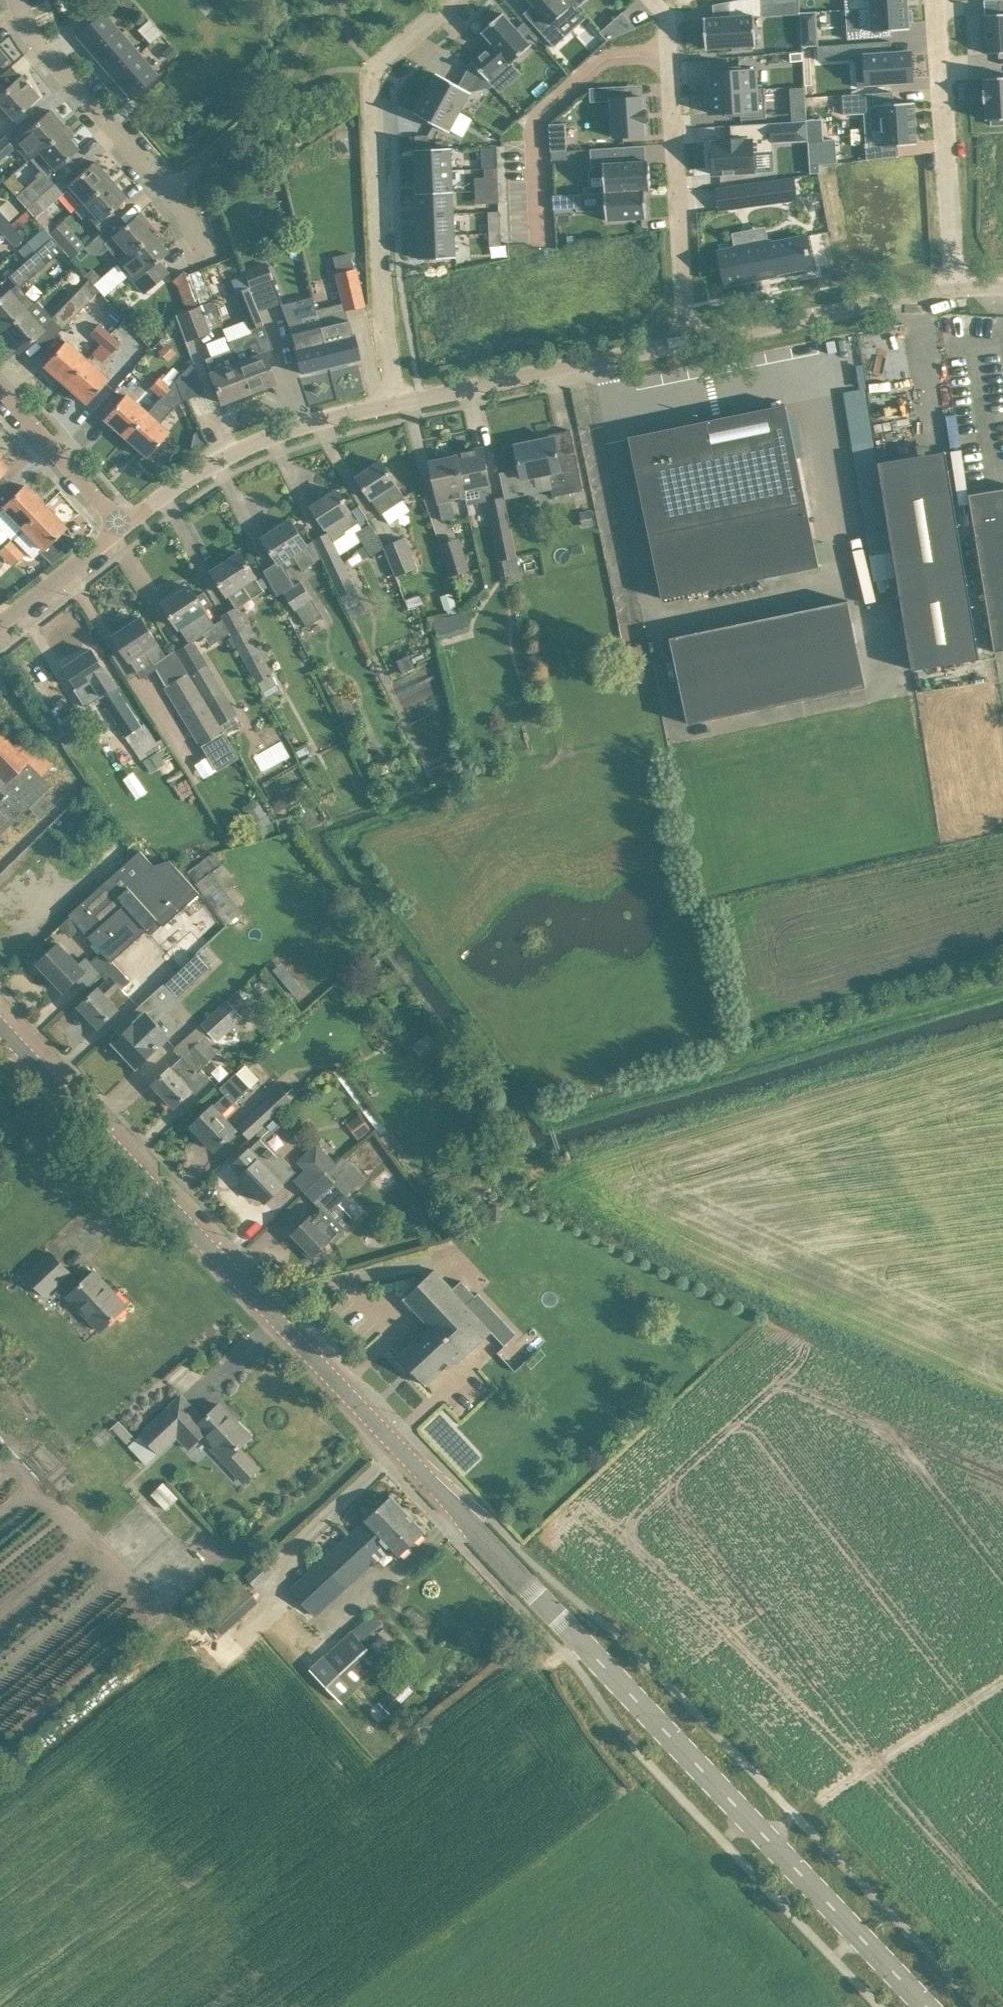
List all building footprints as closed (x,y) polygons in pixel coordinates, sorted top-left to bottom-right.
[(215,8),(224,0),(208,0),(215,8)] [(533,4),(524,13),(554,47),(564,38),(587,17),(577,7),(575,4),(572,0),(530,0),(533,4)] [(705,18),(707,48),(733,47),(733,51),(753,49),(753,45),(757,45),(755,16),(763,16),(762,0),(733,0),(730,0),(731,16),(705,18)] [(858,8),(908,5),(908,0),(858,0),(858,8)] [(985,14),(987,53),(1002,52),(1002,0),(999,0),(1000,13),(985,14)] [(860,29),(848,30),(848,39),(892,36),(891,30),(910,29),(909,21),(913,21),(912,9),(909,9),(908,5),(858,8),(860,29)] [(816,11),(800,12),(800,13),(803,46),(818,45),(819,45),(816,11)] [(76,34),(94,56),(120,33),(102,12),(76,34)] [(492,42),(471,60),(489,80),(509,62),(511,64),(533,44),(504,12),(482,31),(492,42)] [(622,12),(601,32),(608,39),(637,28),(622,12)] [(120,33),(94,56),(112,76),(138,54),(120,33)] [(819,45),(818,45),(818,49),(820,49),(820,45),(850,43),(851,57),(857,57),(859,87),(885,85),(884,81),(913,80),(911,52),(891,53),(890,40),(819,45)] [(169,45),(160,52),(168,61),(177,53),(169,45)] [(803,52),(790,53),(791,61),(803,60),(803,52)] [(138,54),(112,76),(131,98),(157,75),(138,54)] [(730,70),(708,72),(709,92),(757,88),(756,68),(741,70),(740,66),(730,67),(730,70)] [(426,90),(425,92),(460,111),(461,110),(471,92),(436,72),(426,90)] [(5,108),(13,117),(38,96),(20,76),(5,89),(0,83),(0,113),(5,108)] [(984,90),(984,102),(986,102),(987,119),(991,119),(992,125),(1002,124),(1002,76),(985,77),(986,90),(984,90)] [(805,87),(792,88),(794,121),(807,120),(805,87)] [(757,88),(709,92),(710,112),(733,111),(733,114),(741,113),(741,119),(767,117),(765,88),(757,88)] [(894,91),(843,94),(844,114),(873,112),(874,128),(882,128),(883,146),(917,143),(914,102),(894,103),(894,91)] [(425,92),(414,112),(450,131),(460,111),(425,92)] [(645,98),(611,100),(614,137),(647,135),(646,122),(648,122),(647,107),(645,108),(645,98)] [(27,161),(65,127),(49,109),(35,122),(28,115),(13,128),(0,139),(0,157),(14,145),(27,161)] [(788,113),(776,114),(777,122),(789,121),(788,113)] [(713,151),(709,151),(710,164),(714,163),(714,174),(724,173),(724,174),(735,173),(755,171),(754,152),(773,150),(772,142),(808,140),(807,120),(789,121),(777,122),(732,125),(733,138),(720,139),(720,140),(712,141),(713,151)] [(567,124),(549,125),(550,136),(551,150),(569,149),(567,124)] [(16,196),(26,208),(58,180),(51,172),(77,149),(68,138),(72,135),(65,127),(27,161),(28,161),(30,159),(40,170),(35,175),(37,178),(16,196)] [(337,156),(355,155),(354,128),(335,129),(337,156)] [(426,136),(414,136),(415,148),(427,148),(426,136)] [(836,137),(808,140),(810,173),(817,173),(817,163),(838,162),(836,137)] [(624,146),(590,148),(592,170),(604,169),(605,190),(605,191),(651,188),(649,161),(625,162),(624,146)] [(427,148),(415,148),(415,150),(416,150),(417,171),(452,169),(452,148),(452,147),(427,148)] [(495,147),(483,148),(484,157),(496,157),(495,147)] [(569,158),(569,149),(551,150),(552,159),(569,158)] [(94,161),(63,187),(65,190),(66,189),(80,205),(83,202),(110,179),(94,161)] [(498,167),(484,168),(484,177),(498,177),(498,167)] [(417,192),(417,193),(454,191),(454,190),(453,190),(452,169),(417,171),(417,192)] [(110,179),(83,202),(90,210),(85,215),(100,232),(117,217),(111,210),(126,197),(110,179)] [(42,210),(65,190),(63,187),(58,180),(26,208),(43,227),(48,233),(56,226),(42,210)] [(784,180),(738,186),(741,206),(786,200),(784,180)] [(651,188),(605,191),(607,220),(647,218),(645,190),(651,189),(651,188)] [(454,191),(417,193),(418,214),(454,212),(453,192),(454,192),(454,191)] [(575,193),(553,194),(554,210),(576,209),(575,193)] [(1,231),(10,224),(8,221),(0,212),(0,230),(1,231)] [(112,235),(103,243),(107,248),(119,262),(155,230),(148,223),(139,212),(135,215),(124,225),(120,229),(112,235)] [(454,213),(454,212),(418,214),(419,236),(455,234),(454,213)] [(85,245),(64,220),(57,227),(56,226),(48,233),(52,237),(71,259),(85,245)] [(500,220),(489,221),(490,233),(501,232),(500,220)] [(23,239),(10,224),(1,231),(14,246),(23,239)] [(27,242),(36,251),(52,237),(48,233),(43,227),(27,242)] [(735,247),(721,250),(727,284),(760,277),(759,269),(774,266),(776,273),(812,265),(806,235),(770,242),(770,246),(755,249),(751,229),(733,233),(735,247)] [(100,278),(93,284),(98,290),(103,296),(111,290),(128,275),(133,280),(144,293),(152,286),(167,272),(157,260),(166,252),(157,241),(161,238),(155,230),(119,262),(118,263),(100,278)] [(501,232),(490,233),(490,245),(502,244),(501,232)] [(420,257),(419,257),(419,258),(457,257),(457,255),(456,255),(455,234),(419,236),(420,257)] [(46,262),(36,251),(8,276),(16,284),(18,287),(19,287),(46,262)] [(266,261),(243,270),(249,286),(258,310),(281,302),(272,278),(266,261)] [(93,269),(85,276),(88,279),(93,284),(100,278),(93,269)] [(356,270),(335,276),(342,302),(343,302),(345,308),(364,304),(356,270)] [(80,287),(51,318),(61,328),(98,290),(93,284),(88,279),(80,287)] [(187,282),(177,286),(186,310),(195,307),(191,295),(192,295),(188,282),(187,282)] [(245,288),(234,292),(245,320),(248,329),(250,329),(261,325),(263,324),(258,310),(249,286),(248,287),(245,288)] [(1,331),(25,310),(33,303),(33,302),(24,293),(19,297),(11,288),(8,291),(0,298),(0,329),(1,331)] [(185,339),(209,330),(222,325),(213,300),(200,305),(195,307),(186,310),(176,315),(185,339)] [(329,365),(358,358),(348,320),(347,321),(345,308),(343,302),(342,302),(314,309),(316,314),(319,327),(320,327),(329,365)] [(25,310),(1,331),(18,350),(42,329),(25,310)] [(112,310),(106,318),(114,324),(120,317),(112,310)] [(300,372),(329,365),(320,327),(319,327),(316,314),(300,318),(301,322),(289,325),(300,372)] [(90,335),(100,343),(109,332),(99,324),(90,335)] [(109,332),(100,343),(111,353),(120,341),(109,332)] [(228,342),(230,349),(247,392),(273,382),(262,354),(256,339),(254,340),(251,333),(228,342)] [(43,365),(64,384),(86,359),(65,340),(43,365)] [(221,402),(247,392),(230,349),(205,358),(210,373),(221,402)] [(86,359),(64,384),(85,402),(107,377),(86,359)] [(181,396),(183,400),(203,393),(191,363),(178,378),(175,381),(181,396)] [(150,386),(161,396),(175,381),(178,378),(169,370),(165,375),(162,373),(150,386)] [(117,404),(104,419),(125,437),(146,412),(125,394),(117,404)] [(146,412),(125,437),(146,456),(167,431),(159,424),(173,407),(161,397),(147,413),(146,412)] [(820,565),(790,423),(786,403),(630,436),(634,455),(663,597),(820,565)] [(539,440),(515,445),(522,478),(541,474),(544,489),(551,487),(553,496),(584,489),(571,429),(538,436),(539,440)] [(456,453),(467,504),(491,499),(490,492),(491,491),(489,482),(491,482),(483,447),(456,453)] [(980,658),(949,471),(928,475),(926,463),(917,464),(915,455),(879,461),(913,668),(980,658)] [(457,456),(431,461),(435,481),(440,503),(444,519),(456,517),(452,500),(453,499),(466,497),(457,456)] [(357,477),(382,514),(406,498),(382,461),(357,477)] [(1,507),(22,528),(44,506),(24,484),(1,507)] [(973,513),(996,650),(1002,649),(1002,488),(969,493),(973,513)] [(337,490),(312,506),(334,540),(346,533),(345,531),(358,522),(337,490)] [(373,554),(385,547),(371,523),(359,505),(352,510),(364,528),(358,533),(373,554)] [(22,528),(12,537),(33,559),(40,552),(52,564),(69,549),(56,536),(65,527),(44,506),(22,528)] [(581,512),(583,526),(595,525),(593,510),(581,512)] [(292,519),(264,538),(275,554),(279,561),(293,553),(298,561),(304,570),(315,562),(317,561),(308,544),(303,536),(292,519)] [(508,519),(492,522),(499,558),(515,555),(508,519)] [(406,538),(385,547),(397,575),(418,566),(406,538)] [(441,545),(450,576),(470,570),(460,539),(441,545)] [(0,547),(0,549),(14,562),(22,553),(8,540),(0,547)] [(241,552),(213,571),(224,588),(228,594),(229,595),(245,584),(254,597),(265,589),(264,588),(259,579),(252,569),(241,552)] [(342,557),(328,564),(353,619),(367,612),(342,557)] [(324,617),(301,582),(285,592),(308,627),(324,617)] [(190,585),(164,603),(175,619),(180,627),(189,641),(191,643),(196,640),(205,634),(203,632),(215,624),(206,610),(206,609),(213,605),(204,591),(197,595),(190,585)] [(452,592),(442,596),(448,613),(456,610),(455,606),(457,605),(452,592)] [(420,594),(406,599),(409,608),(423,603),(420,594)] [(850,600),(672,637),(689,723),(867,686),(850,600)] [(464,613),(433,622),(439,640),(469,631),(464,613)] [(142,617),(115,635),(125,652),(130,659),(139,673),(167,655),(153,634),(142,617)] [(248,626),(233,635),(233,636),(238,645),(258,681),(273,673),(248,626)] [(87,706),(101,697),(117,687),(92,650),(67,666),(79,686),(75,688),(87,706)] [(207,660),(187,672),(223,732),(225,731),(226,730),(221,723),(235,715),(236,715),(237,714),(207,660)] [(187,672),(167,684),(202,746),(203,745),(223,732),(187,672)] [(141,724),(117,687),(101,697),(105,703),(143,761),(159,751),(168,745),(163,737),(157,741),(145,722),(141,724)] [(3,835),(0,833),(11,823),(28,807),(42,793),(51,785),(42,775),(12,745),(0,733),(0,838),(3,835)] [(246,808),(256,823),(268,815),(259,800),(246,808)] [(268,815),(256,823),(260,829),(273,821),(269,814),(268,815)] [(141,850),(70,914),(81,927),(102,949),(113,961),(148,928),(158,918),(162,923),(163,924),(200,893),(171,860),(154,865),(149,859),(141,850)] [(208,872),(195,883),(226,921),(240,911),(208,872)] [(54,948),(39,962),(41,964),(41,968),(46,974),(50,973),(64,988),(75,978),(86,989),(103,974),(115,963),(113,961),(102,949),(90,960),(86,957),(78,965),(69,956),(58,944),(54,948)] [(197,952),(164,983),(177,998),(210,967),(197,952)] [(131,981),(115,963),(103,974),(108,979),(80,1005),(99,1026),(130,997),(122,989),(131,981)] [(347,974),(343,977),(350,986),(356,982),(360,979),(362,977),(356,968),(348,974),(347,974)] [(257,984),(256,986),(257,987),(257,988),(258,989),(258,990),(259,990),(261,991),(262,991),(263,991),(264,990),(265,989),(266,988),(267,987),(267,986),(267,984),(266,983),(266,982),(265,981),(264,981),(262,980),(261,980),(260,981),(259,981),(258,982),(257,983),(257,984)] [(294,980),(287,985),(293,993),(300,987),(294,980)] [(122,1035),(114,1042),(137,1066),(152,1052),(154,1050),(158,1046),(172,1033),(156,1017),(166,1008),(152,994),(115,1028),(122,1035)] [(202,1022),(175,1048),(182,1056),(183,1057),(189,1051),(202,1039),(206,1035),(210,1031),(213,1035),(215,1037),(240,1016),(234,1009),(227,1002),(203,1023),(202,1022)] [(168,1069),(153,1083),(175,1106),(192,1090),(196,1094),(211,1080),(212,1079),(202,1068),(214,1056),(213,1055),(215,1053),(219,1049),(206,1035),(202,1039),(189,1051),(183,1057),(182,1056),(170,1067),(168,1069)] [(207,1111),(193,1125),(215,1149),(230,1135),(235,1130),(222,1116),(221,1115),(251,1087),(237,1072),(220,1087),(226,1093),(207,1111)] [(344,1074),(339,1078),(381,1136),(389,1130),(346,1072),(344,1074)] [(257,1131),(258,1132),(275,1116),(274,1116),(299,1091),(294,1085),(287,1092),(280,1086),(239,1127),(250,1138),(257,1131)] [(371,1128),(360,1112),(346,1122),(358,1139),(371,1128)] [(241,1176),(265,1201),(296,1171),(262,1136),(232,1165),(242,1175),(241,1176)] [(307,1169),(296,1180),(307,1192),(346,1157),(344,1155),(336,1162),(335,1161),(329,1154),(319,1144),(300,1161),(307,1169)] [(308,1218),(293,1232),(305,1245),(302,1247),(315,1261),(323,1253),(320,1250),(332,1239),(335,1242),(345,1232),(344,1230),(352,1223),(352,1216),(339,1203),(338,1201),(364,1177),(346,1157),(307,1192),(321,1207),(319,1208),(311,1216),(311,1215),(308,1218)] [(493,1206),(492,1219),(501,1219),(501,1206),(493,1206)] [(101,1330),(113,1318),(127,1305),(94,1270),(81,1283),(52,1252),(26,1276),(44,1296),(57,1284),(101,1330)] [(432,1324),(399,1354),(426,1383),(452,1359),(456,1363),(470,1349),(492,1329),(466,1302),(474,1295),(476,1293),(464,1280),(461,1282),(454,1289),(453,1288),(435,1269),(420,1282),(405,1296),(432,1324)] [(191,1447),(204,1435),(213,1444),(210,1448),(243,1482),(258,1467),(239,1447),(250,1435),(220,1403),(204,1419),(182,1396),(131,1444),(148,1463),(178,1434),(191,1447)] [(179,1497),(164,1481),(152,1493),(166,1509),(179,1497)] [(377,1508),(291,1588),(315,1615),(374,1560),(368,1554),(383,1540),(388,1546),(398,1557),(412,1545),(426,1531),(392,1494),(377,1508)] [(249,1574),(242,1581),(252,1593),(260,1585),(249,1574)] [(353,1630),(311,1669),(341,1702),(383,1662),(363,1641),(382,1624),(373,1613),(353,1630)] [(391,1690),(380,1701),(391,1712),(402,1701),(391,1690)]
